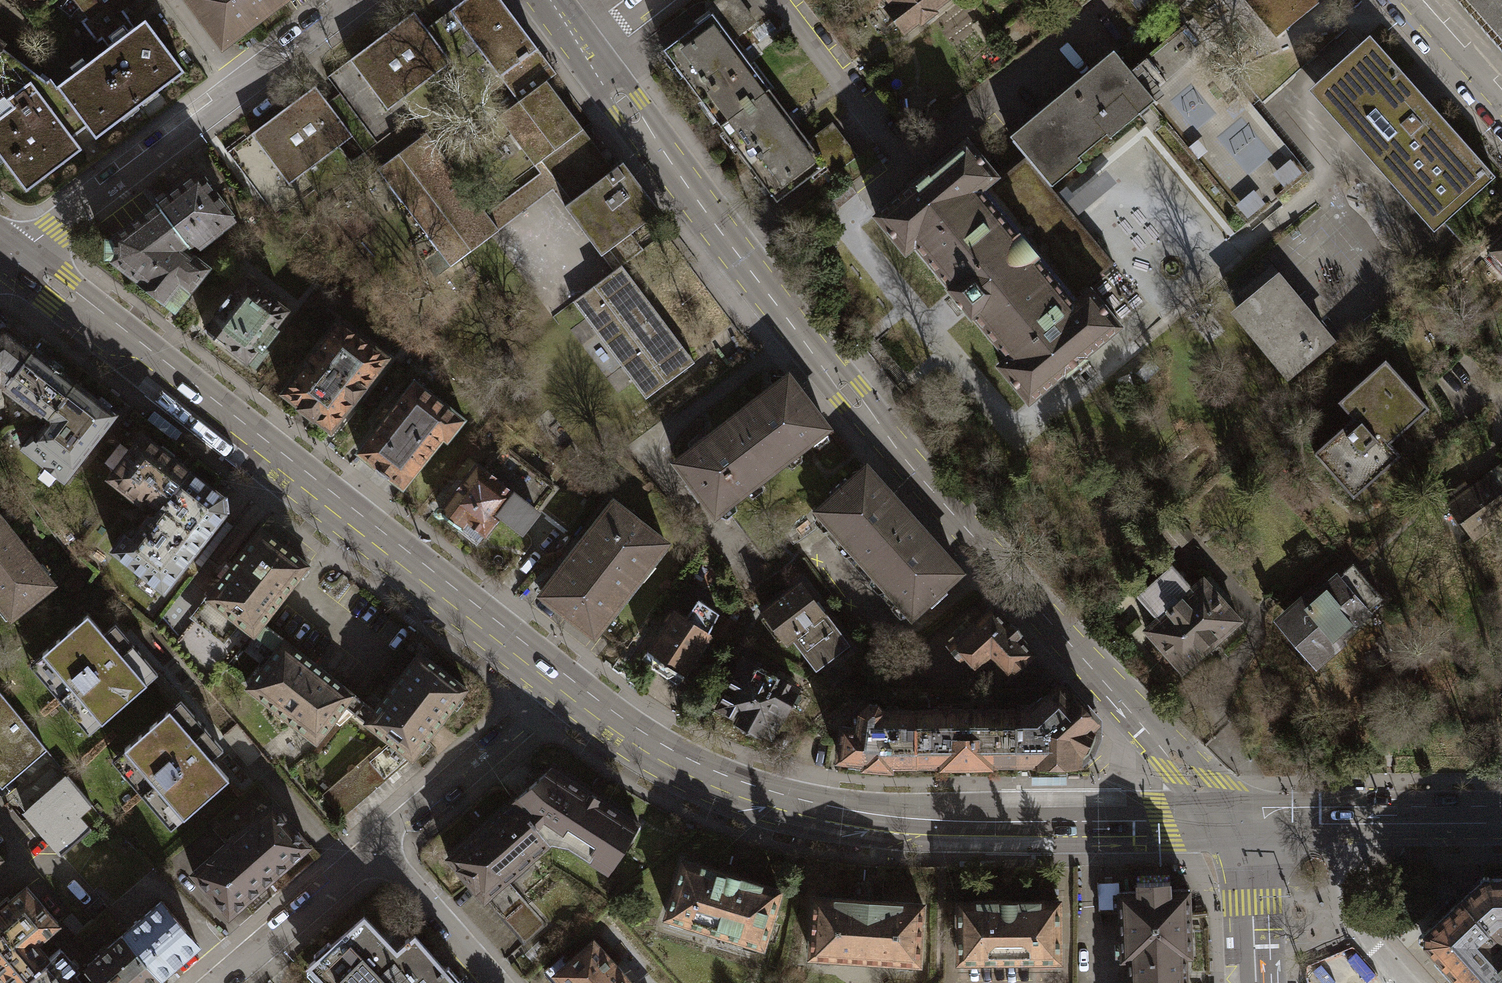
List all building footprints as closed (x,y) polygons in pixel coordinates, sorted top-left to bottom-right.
[(88,15),(108,0),(77,0),(88,15)] [(122,9),(115,0),(108,0),(88,15),(80,21),(96,43),(129,19),(122,9)] [(122,9),(133,0),(115,0),(122,9)] [(220,43),(279,0),(188,0),(220,43)] [(500,76),(536,49),(498,0),(461,0),(449,9),(500,76)] [(711,13),(731,41),(754,24),(737,0),(713,0),(705,6),(711,13)] [(907,28),(943,0),(886,0),(907,28)] [(1277,23),(1305,0),(1259,0),(1277,23)] [(1501,57),(1501,0),(1452,0),(1501,57)] [(351,59),(389,108),(451,61),(413,11),(351,59)] [(720,126),(768,90),(731,41),(711,13),(703,20),(663,49),(720,126)] [(86,126),(94,137),(121,117),(116,110),(130,100),(136,108),(143,103),(137,95),(151,84),(156,91),(183,71),(144,20),(56,86),(86,126)] [(1149,106),(1247,224),(1308,173),(1185,25),(1131,70),(1155,100),(1149,106)] [(1495,177),(1370,35),(1308,89),(1434,231),(1495,177)] [(0,50),(0,155),(25,188),(81,147),(72,136),(79,131),(86,126),(56,86),(50,78),(46,81),(3,46),(0,50)] [(1013,141),(1026,157),(995,183),(992,180),(980,191),(1016,234),(1019,232),(1027,241),(1026,242),(1031,248),(1032,248),(1040,257),(1037,259),(1073,303),(1082,295),(1079,292),(1113,263),(1049,187),(1050,186),(1051,187),(1082,161),(1079,157),(1107,134),(1110,138),(1149,106),(1155,100),(1131,70),(1114,50),(1010,136),(1013,140),(1013,141)] [(540,159),(582,128),(545,80),(497,116),(533,164),(540,159)] [(251,133),(290,184),(312,167),(324,182),(351,161),(340,146),(353,136),(315,85),(251,133)] [(776,199),(823,164),(806,141),(768,90),(720,126),(776,199)] [(830,124),(806,141),(823,164),(831,174),(854,157),(830,124)] [(601,255),(658,211),(622,162),(613,168),(582,128),(540,159),(571,200),(563,206),(601,255)] [(449,265),(498,229),(424,133),(376,169),(449,265)] [(908,251),(915,245),(949,286),(948,288),(948,290),(950,292),(951,292),(954,295),(950,299),(952,301),(956,298),(958,298),(963,305),(963,307),(959,310),(962,313),(966,310),(969,313),(968,314),(970,317),(972,317),(974,315),(1008,356),(1000,363),(1000,367),(1029,401),(1031,401),(1065,372),(1067,374),(1069,372),(1069,373),(1072,371),(1072,370),(1072,369),(1072,366),(1079,360),(1080,361),(1083,361),(1085,360),(1085,359),(1087,357),(1085,355),(1120,327),(1120,323),(1092,290),(1088,290),(1082,295),(1073,303),(1037,259),(1040,257),(1032,248),(1031,248),(1026,242),(1027,241),(1019,232),(1016,234),(980,191),(992,180),(997,177),(966,140),(931,169),(929,167),(910,184),(911,186),(876,215),(876,218),(904,251),(908,251)] [(198,173),(166,197),(157,204),(187,244),(190,242),(198,245),(233,218),(198,173)] [(1088,195),(1097,206),(1117,188),(1108,177),(1088,195)] [(187,244),(157,204),(107,241),(107,254),(176,307),(198,278),(206,268),(183,248),(187,244)] [(1501,265),(1501,242),(1490,252),(1501,265)] [(572,304),(609,352),(658,315),(621,267),(572,304)] [(1336,337),(1279,267),(1230,307),(1287,377),(1336,337)] [(204,329),(254,367),(266,350),(262,347),(276,329),(272,326),(285,309),(243,277),(225,302),(204,329)] [(609,352),(645,400),(694,363),(658,315),(609,352)] [(347,405),(382,356),(335,323),(283,396),(330,429),(347,405)] [(4,386),(32,348),(6,327),(0,327),(0,390),(4,386)] [(40,413),(48,415),(74,382),(50,362),(32,348),(4,386),(13,393),(12,395),(31,410),(33,408),(40,413)] [(1352,415),(1312,451),(1353,496),(1401,453),(1391,442),(1429,408),(1384,359),(1338,400),(1352,415)] [(727,419),(767,470),(823,427),(783,376),(727,419)] [(388,474),(405,485),(443,439),(447,441),(463,420),(413,379),(381,422),(359,451),(376,464),(376,470),(383,475),(388,474)] [(114,413),(74,382),(48,415),(22,448),(62,479),(89,445),(114,413)] [(671,462),(711,514),(767,470),(727,419),(671,462)] [(145,494),(159,505),(187,471),(175,461),(142,434),(109,475),(140,500),(145,494)] [(503,447),(485,469),(537,510),(554,488),(503,447)] [(458,486),(438,511),(458,526),(456,528),(476,544),(500,513),(521,530),(537,510),(485,469),(476,463),(458,486)] [(817,510),(864,562),(910,520),(862,468),(817,510)] [(220,496),(187,471),(159,505),(153,514),(147,514),(130,535),(126,532),(113,549),(162,588),(188,554),(223,509),(220,496)] [(1501,497),(1501,472),(1490,480),(1501,497)] [(1450,504),(1473,536),(1501,517),(1501,497),(1490,480),(1488,477),(1470,489),(1466,483),(1451,494),(1456,500),(1450,504)] [(540,592),(593,634),(665,542),(612,501),(565,560),(540,592)] [(864,562),(912,614),(957,572),(910,520),(864,562)] [(7,527),(0,532),(0,605),(11,619),(53,585),(7,527)] [(237,618),(263,640),(272,629),(262,622),(308,564),(260,527),(232,562),(203,599),(206,601),(196,614),(223,636),(237,618)] [(1381,597),(1352,564),(1288,620),(1317,653),(1381,597)] [(1142,628),(1180,672),(1240,620),(1203,577),(1190,588),(1170,565),(1136,595),(1155,617),(1142,628)] [(850,644),(825,611),(800,580),(760,610),(785,642),(793,636),(818,668),(850,644)] [(641,660),(679,684),(710,635),(705,632),(717,613),(698,600),(687,617),(674,609),(653,642),(641,660)] [(1012,670),(1030,654),(988,609),(950,644),(963,658),(968,654),(974,660),(985,660),(990,655),(1002,669),(1012,670)] [(88,706),(101,720),(156,673),(115,625),(114,623),(102,633),(86,614),(41,652),(53,666),(41,677),(75,717),(88,706)] [(317,738),(344,704),(354,711),(363,700),(322,669),(272,629),(263,640),(275,649),(247,684),(317,738)] [(363,700),(354,711),(391,740),(411,755),(465,686),(418,650),(396,678),(373,708),(363,700)] [(770,734),(796,686),(743,658),(734,675),(718,705),(737,715),(740,727),(749,732),(759,728),(770,734)] [(1032,707),(1014,709),(1015,760),(1037,760),(1037,764),(1057,764),(1057,760),(1077,760),(1090,750),(1096,736),(1095,725),(1057,684),(1043,696),(1032,707)] [(0,786),(45,751),(0,694),(0,786)] [(123,773),(158,812),(170,802),(183,816),(228,777),(211,757),(222,748),(218,744),(179,700),(124,748),(136,762),(123,773)] [(889,760),(916,761),(915,709),(880,708),(875,702),(868,703),(860,711),(859,719),(859,727),(842,726),(840,744),(836,749),(836,754),(839,758),(845,758),(847,757),(864,759),(864,763),(889,764),(889,760)] [(956,761),(1015,760),(1014,709),(915,709),(916,761),(956,761)] [(411,755),(391,740),(381,748),(378,745),(321,794),(342,818),(411,755)] [(550,766),(515,799),(546,835),(553,828),(568,838),(566,843),(607,868),(635,822),(590,792),(550,766)] [(23,810),(60,853),(88,828),(76,815),(90,803),(65,775),(53,785),(23,810)] [(551,840),(546,835),(515,799),(482,827),(448,856),(484,898),(505,879),(551,840)] [(190,872),(228,915),(259,888),(307,846),(270,803),(190,872)] [(761,944),(779,888),(733,874),(683,859),(665,915),(761,944)] [(1463,897),(1501,939),(1501,877),(1490,877),(1487,874),(1483,874),(1479,877),(1479,882),(1463,897)] [(545,925),(505,879),(484,898),(523,944),(545,925)] [(1160,932),(1189,931),(1188,888),(1170,889),(1170,880),(1137,881),(1137,891),(1118,892),(1120,936),(1161,935),(1160,932)] [(12,982),(20,982),(51,957),(37,940),(59,921),(28,885),(0,908),(0,969),(12,982)] [(918,962),(923,904),(868,900),(813,896),(809,954),(918,962)] [(1462,982),(1494,982),(1501,975),(1501,939),(1463,897),(1427,929),(1422,929),(1418,933),(1417,938),(1421,942),(1424,941),(1462,982)] [(160,900),(121,934),(157,977),(166,970),(197,944),(160,900)] [(1059,958),(1059,900),(1007,900),(957,900),(957,958),(1059,958)] [(455,982),(458,978),(447,966),(444,968),(414,935),(395,952),(363,917),(331,945),(327,941),(315,952),(318,956),(310,963),(328,982),(456,982),(455,982)] [(1129,982),(1187,982),(1186,953),(1190,953),(1189,931),(1160,932),(1161,935),(1120,936),(1121,955),(1128,955),(1129,982)] [(121,934),(83,965),(93,977),(98,982),(150,982),(157,977),(121,934)] [(591,940),(554,974),(562,982),(630,982),(591,940)] [(73,972),(77,969),(61,949),(51,957),(20,982),(82,982),(73,972)]
